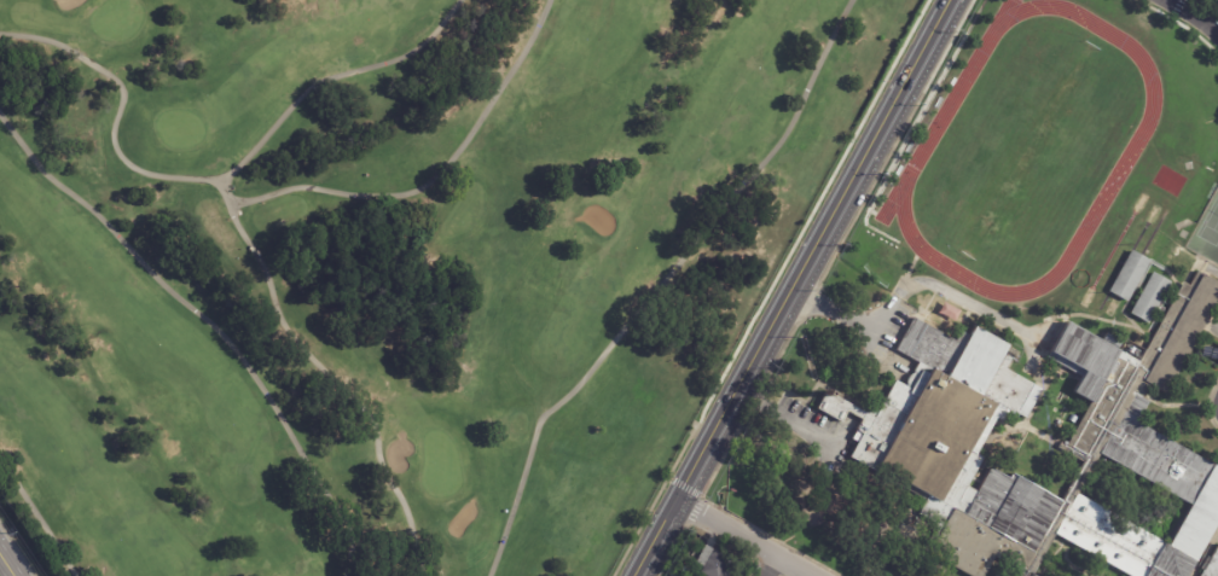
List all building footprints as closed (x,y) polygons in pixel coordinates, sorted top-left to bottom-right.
[(1149,261),(1126,302),(1107,291),(1131,250),(1149,261)] [(1197,270),(1217,282),(1217,299),(1165,392),(1148,383),(1141,397),(1148,401),(1136,421),(1217,467),(1217,521),(1188,575),(1131,575),(1054,534),(1032,574),(1036,575),(1018,575),(1021,571),(994,555),(983,575),(971,575),(929,552),(944,526),(918,513),(926,500),(849,456),(862,434),(854,430),(865,412),(868,413),(871,406),(878,409),(895,379),(906,385),(918,362),(895,349),(914,316),(956,341),(962,330),(970,334),(975,326),(1008,344),(1003,354),(1010,357),(1005,367),(1042,389),(1025,418),(1019,414),(1017,417),(1007,412),(1002,420),(996,418),(976,453),(982,456),(967,485),(976,491),(990,467),(1009,477),(1011,472),(1061,500),(1081,461),(1062,450),(1090,401),(1073,391),(1081,376),(1046,356),(1067,321),(1138,361),(1183,281),(1189,285),(1197,270)] [(1168,281),(1146,322),(1126,312),(1150,270),(1168,281)] [(955,321),(959,310),(942,303),(938,314),(955,321)] [(816,407),(841,421),(851,403),(825,390),(816,407)] [(1217,543),(1217,544),(1217,575),(1197,575),(1200,570),(1196,568),(1205,555),(1207,557),(1216,542),(1217,543)] [(733,560),(725,575),(705,575),(698,572),(702,568),(694,563),(703,545),(706,546),(733,560)] [(684,566),(690,570),(688,575),(680,572),(684,566)]
